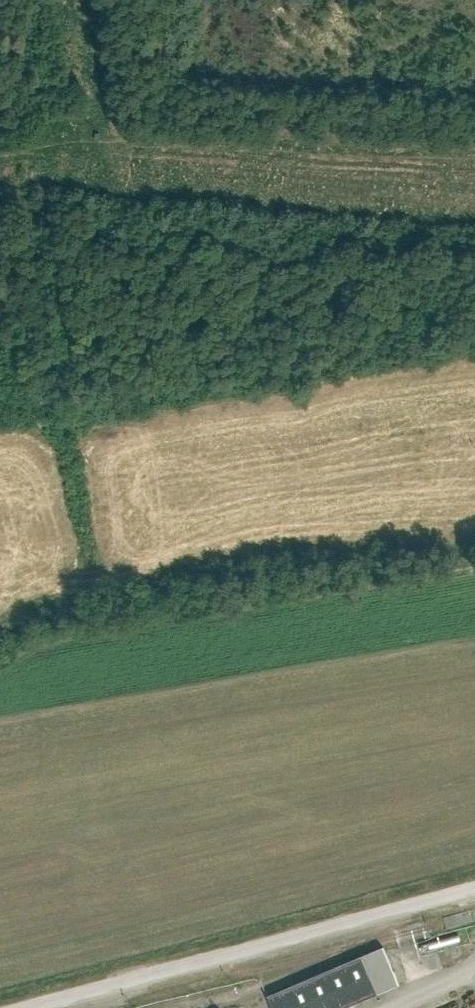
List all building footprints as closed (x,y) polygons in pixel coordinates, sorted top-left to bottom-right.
[(273,993),(279,1007),(345,1007),(408,981),(391,942),(273,993)]
